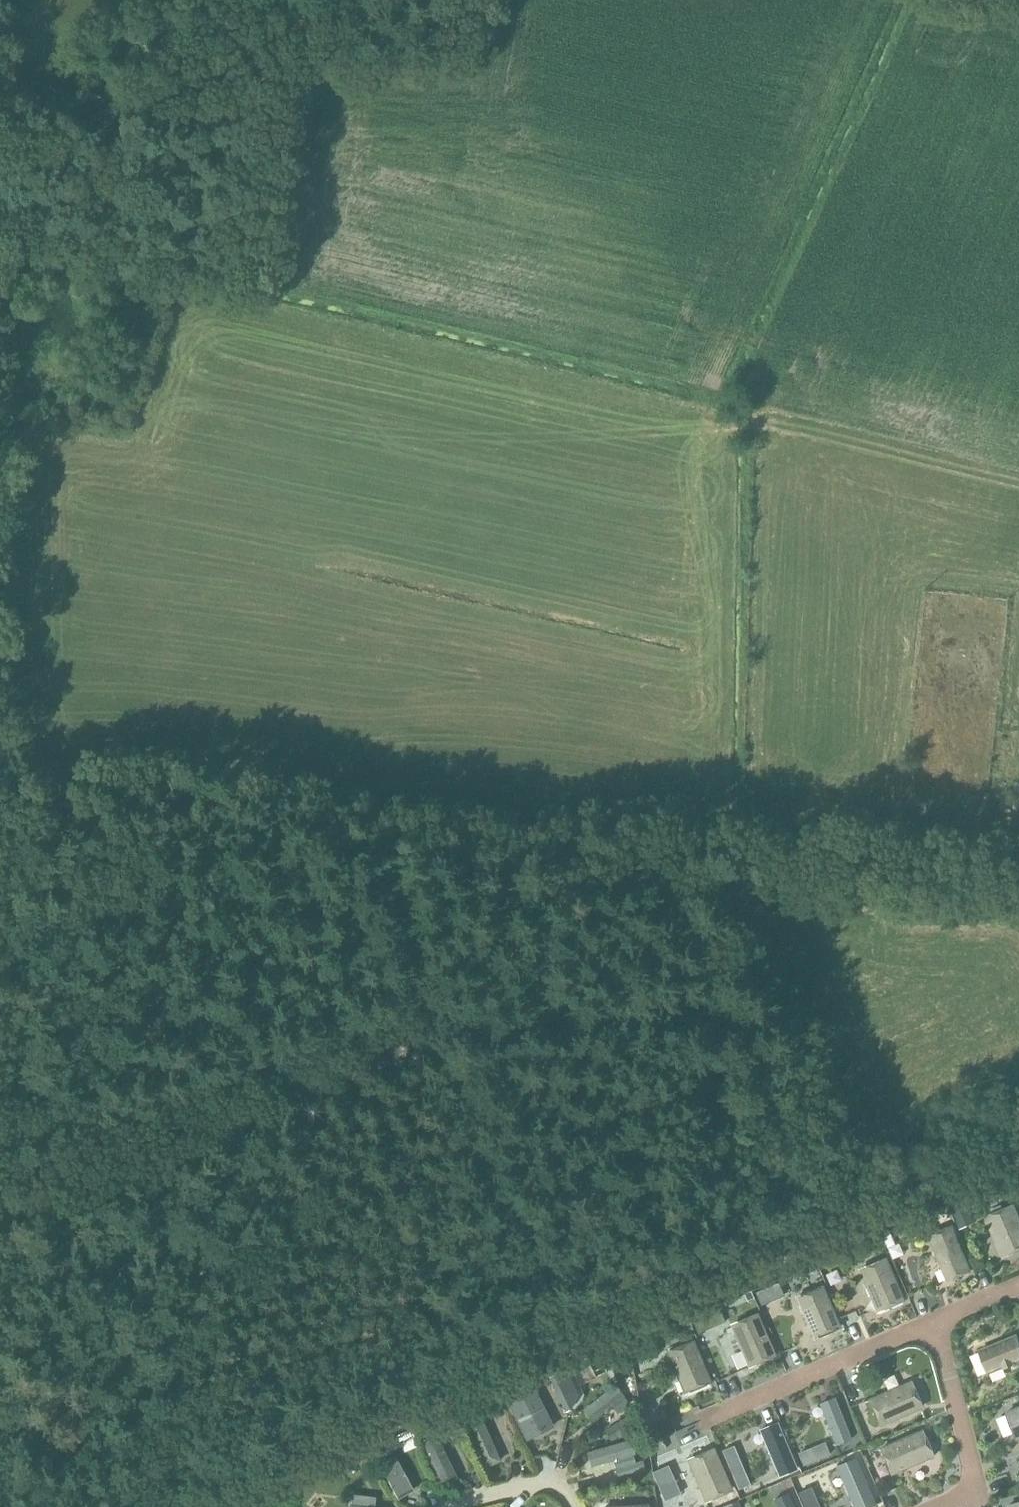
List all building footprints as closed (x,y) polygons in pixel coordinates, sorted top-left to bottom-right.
[(966,1199),(951,1206),(960,1228),(975,1221),(966,1199)] [(986,1213),(1004,1256),(1018,1250),(1018,1213),(1014,1202),(986,1213)] [(954,1222),(926,1234),(945,1280),(973,1269),(954,1222)] [(889,1230),(881,1234),(887,1248),(896,1244),(889,1230)] [(886,1255),(858,1267),(877,1310),(904,1298),(886,1255)] [(830,1265),(817,1272),(825,1285),(837,1278),(830,1265)] [(823,1282),(795,1294),(813,1337),(841,1325),(823,1282)] [(769,1334),(788,1330),(784,1309),(765,1313),(769,1334)] [(758,1310),(730,1322),(748,1365),(776,1353),(758,1310)] [(978,1350),(988,1375),(1018,1363),(1018,1339),(1017,1334),(978,1350)] [(693,1337),(666,1349),(684,1392),(712,1380),(693,1337)] [(566,1370),(550,1378),(565,1411),(570,1409),(579,1396),(566,1370)] [(868,1397),(880,1425),(923,1407),(911,1379),(868,1397)] [(614,1385),(582,1410),(592,1422),(624,1397),(614,1385)] [(534,1387),(506,1402),(526,1441),(554,1427),(534,1387)] [(835,1395),(819,1402),(836,1445),(852,1439),(835,1395)] [(1005,1412),(1017,1442),(1018,1442),(1018,1406),(1005,1412)] [(478,1410),(462,1417),(484,1470),(501,1463),(478,1410)] [(778,1420),(759,1428),(779,1475),(797,1468),(778,1420)] [(620,1421),(605,1430),(612,1440),(626,1431),(620,1421)] [(879,1445),(891,1473),(934,1455),(922,1427),(879,1445)] [(436,1432),(420,1439),(440,1486),(457,1478),(436,1432)] [(586,1453),(590,1467),(633,1454),(628,1439),(586,1453)] [(714,1446),(686,1458),(703,1499),(731,1487),(714,1446)] [(391,1452),(375,1462),(397,1500),(414,1490),(391,1452)] [(836,1464),(854,1506),(865,1506),(875,1503),(855,1456),(836,1464)] [(772,1498),(776,1506),(795,1506),(788,1492),(772,1498)] [(353,1495),(352,1505),(350,1505),(350,1506),(374,1506),(375,1497),(353,1495)]
